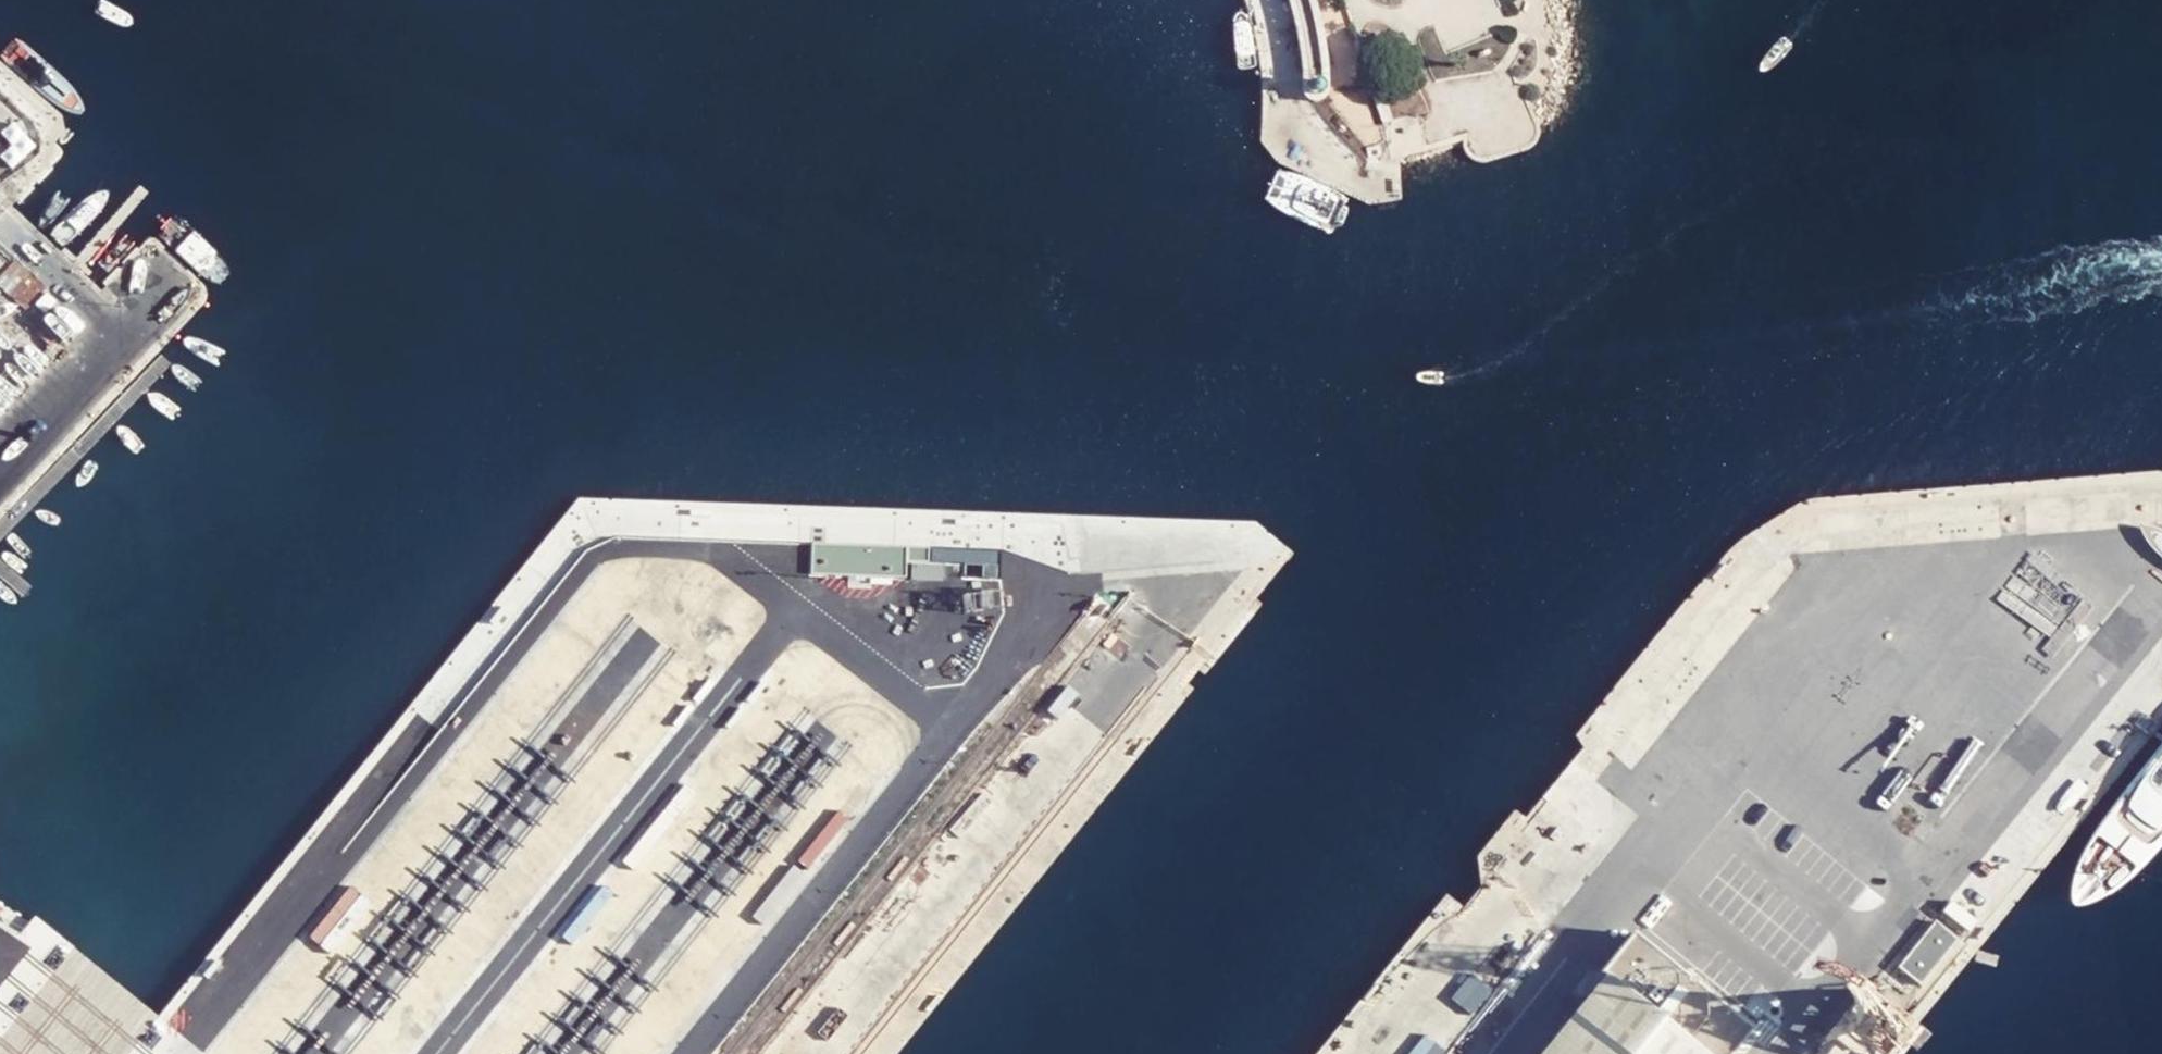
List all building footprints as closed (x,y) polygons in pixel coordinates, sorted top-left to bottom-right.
[(24,270),(11,261),(0,277),(0,282),(10,289),(24,270)] [(2043,494),(2046,535),(2075,533),(2072,493),(2043,494)] [(1871,994),(1900,1016),(1959,939),(1930,916),(1871,994)] [(1747,1031),(1627,934),(1595,970),(1604,975),(1539,1053),(1729,1053),(1747,1031)] [(70,954),(0,1040),(0,1053),(135,1053),(164,1019),(70,954)]
